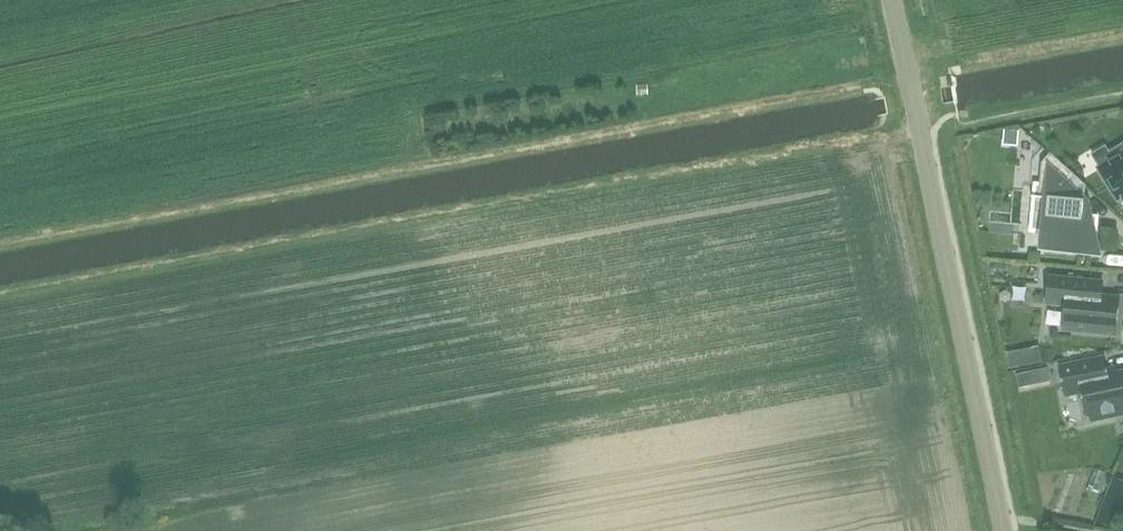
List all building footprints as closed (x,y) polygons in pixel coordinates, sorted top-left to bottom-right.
[(1109,152),(1114,159),(1100,168),(1118,199),(1122,196),(1122,143),(1109,152)] [(1033,196),(1033,197),(1037,198),(1035,216),(1048,218),(1045,248),(1093,253),(1095,231),(1092,231),(1092,221),(1082,220),(1083,217),(1086,187),(1087,186),(1051,153),(1042,163),(1039,196),(1033,196)] [(1063,330),(1116,335),(1120,298),(1101,296),(1103,281),(1049,276),(1046,305),(1065,306),(1063,330)] [(1116,374),(1115,368),(1107,370),(1105,358),(1058,367),(1065,398),(1082,394),(1087,416),(1090,415),(1091,422),(1122,415),(1122,373),(1116,374)] [(1020,387),(1031,385),(1028,371),(1017,374),(1020,387)] [(1115,523),(1122,526),(1122,494),(1115,523)]
